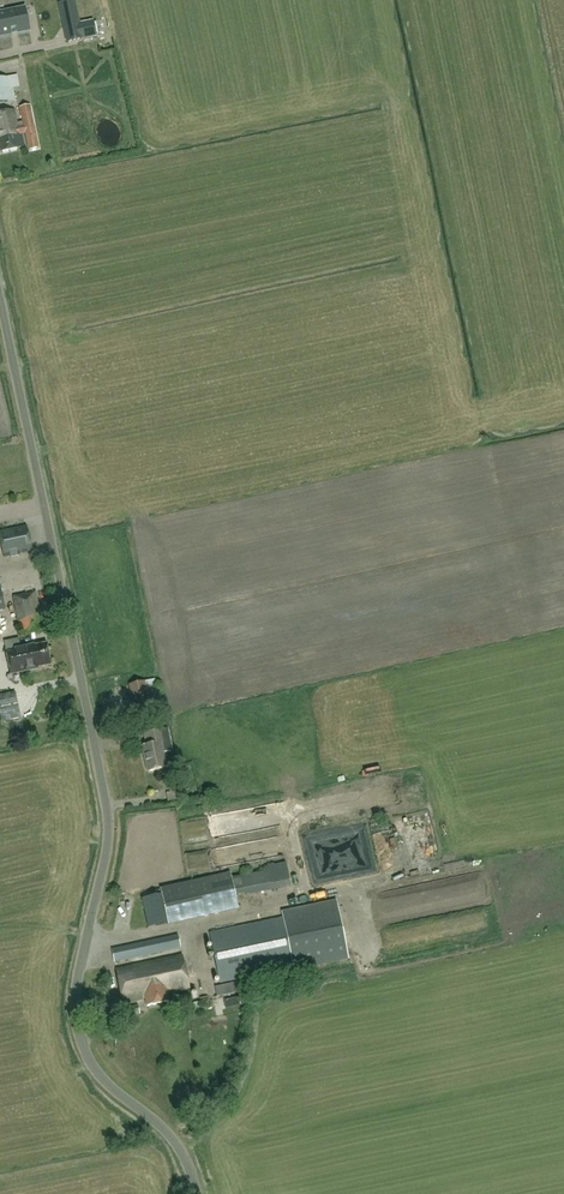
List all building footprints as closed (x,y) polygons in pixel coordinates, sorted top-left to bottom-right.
[(29,31),(25,8),(0,13),(0,37),(29,31)] [(79,26),(77,14),(62,17),(67,42),(95,36),(93,23),(79,26)] [(15,100),(10,76),(0,78),(0,103),(15,100)] [(34,125),(30,105),(20,107),(23,121),(16,122),(14,110),(0,113),(0,132),(34,125)] [(0,132),(0,145),(1,152),(19,148),(19,147),(25,146),(22,134),(26,133),(29,150),(39,147),(34,125),(0,132)] [(27,525),(0,531),(0,540),(4,556),(32,550),(27,525)] [(15,593),(36,588),(34,582),(13,587),(15,593)] [(21,620),(23,633),(41,630),(38,617),(40,616),(35,591),(13,596),(18,621),(21,620)] [(27,646),(32,669),(38,668),(38,667),(50,664),(46,643),(35,645),(34,644),(27,646)] [(32,669),(27,646),(6,650),(11,674),(32,669)] [(144,681),(129,685),(134,706),(149,702),(144,681)] [(2,690),(3,702),(18,701),(18,689),(2,690)] [(142,746),(147,771),(166,767),(163,752),(172,750),(168,728),(144,733),(147,745),(142,746)] [(168,924),(238,908),(230,873),(160,889),(161,894),(142,899),(148,927),(168,923),(168,924)] [(284,917),(210,933),(220,982),(294,966),(294,969),(349,957),(338,901),(283,912),(284,917)] [(178,934),(111,948),(114,961),(181,947),(178,934)] [(181,955),(115,970),(123,1003),(144,999),(146,1007),(170,1002),(168,994),(188,989),(181,955)] [(217,985),(219,995),(243,990),(241,980),(217,985)] [(226,1009),(245,1005),(243,997),(224,1001),(226,1009)] [(138,1006),(122,1009),(123,1017),(140,1014),(138,1006)]
